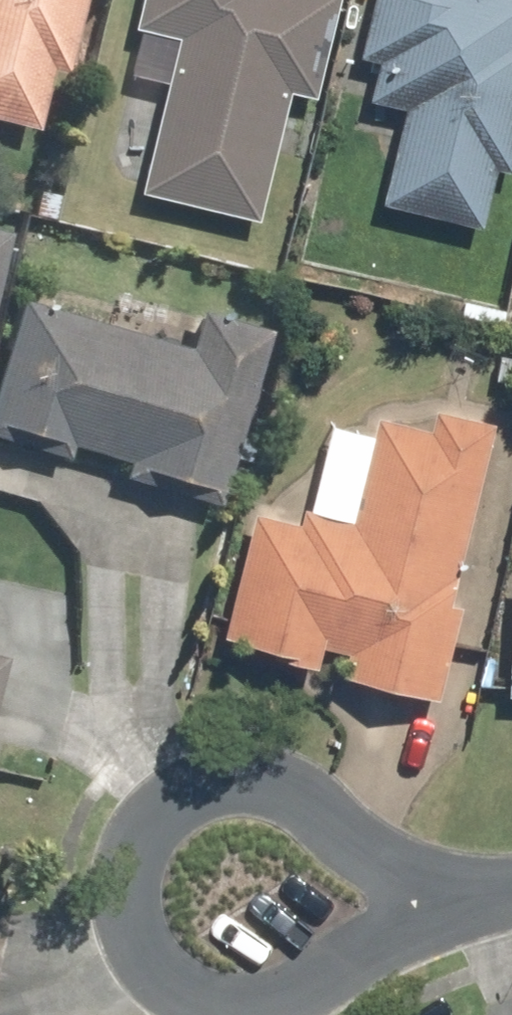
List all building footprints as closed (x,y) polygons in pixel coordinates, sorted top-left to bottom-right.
[(39,134),(70,0),(0,0),(0,125),(39,134)] [(124,30),(166,40),(130,197),(253,225),(283,96),(307,102),(330,0),(131,0),(124,30)] [(350,57),(371,63),(361,101),(397,109),(373,205),(476,230),(491,174),(506,177),(511,154),(511,0),(364,0),(350,57)] [(0,318),(0,442),(210,503),(262,330),(189,308),(177,348),(6,298),(0,318)] [(333,678),(432,702),(455,606),(443,603),(487,420),(430,406),(424,430),(369,417),(365,434),(321,423),(296,522),(247,510),(213,649),(308,672),(314,647),(339,653),(333,678)] [(503,576),(496,698),(511,699),(511,576),(503,576)]
